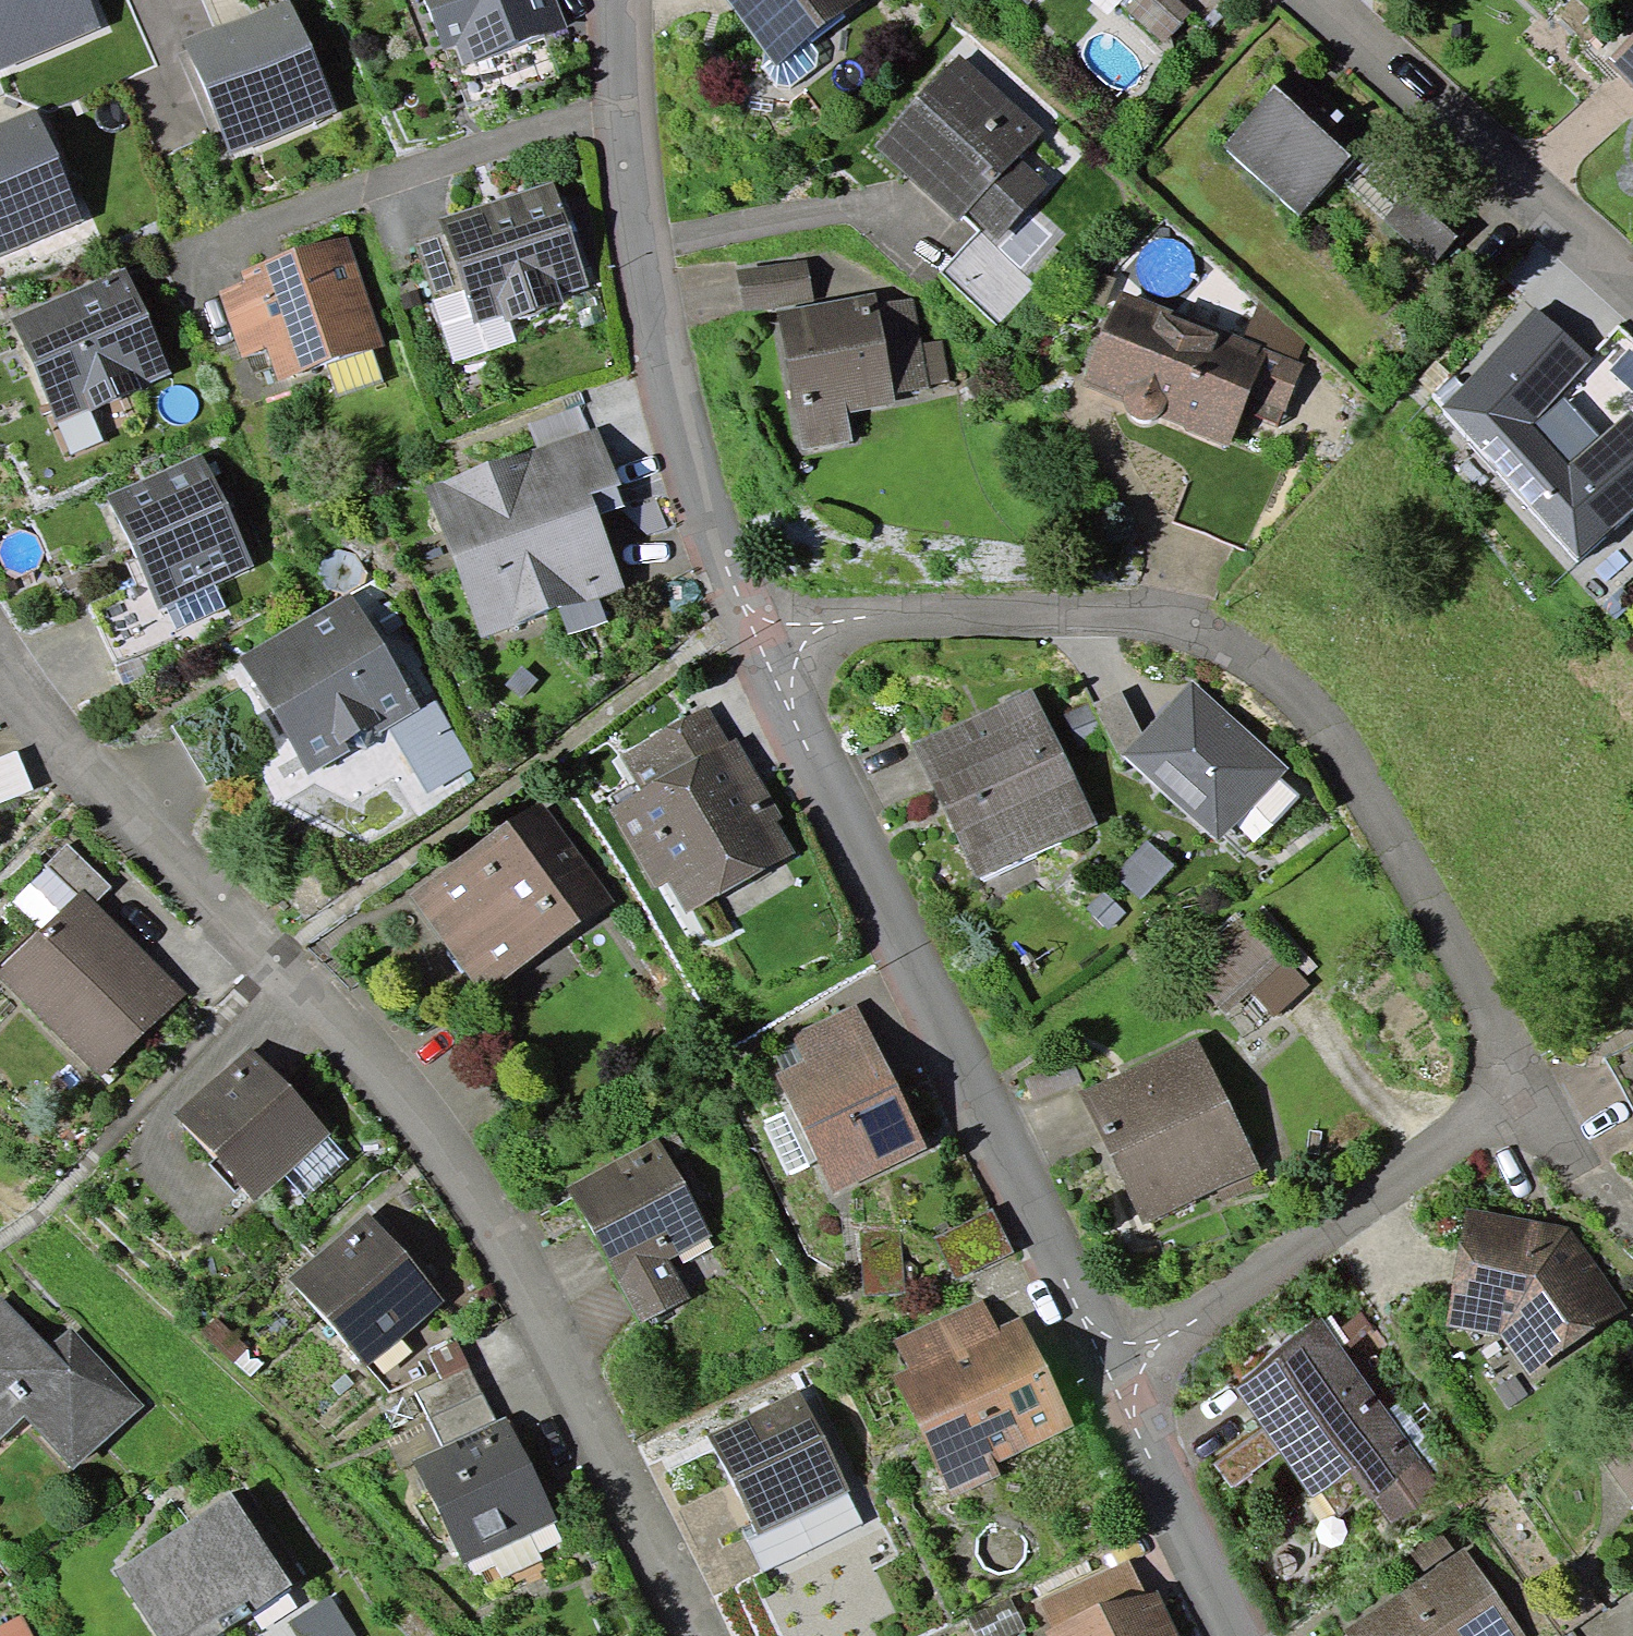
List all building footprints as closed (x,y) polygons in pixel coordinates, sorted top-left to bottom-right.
[(89,0),(0,0),(0,69),(101,28),(89,0)] [(291,0),(290,0),(184,43),(230,155),(336,112),(291,0)] [(442,50),(456,45),(463,63),(565,27),(556,0),(424,0),(442,50)] [(764,50),(775,65),(809,40),(861,0),(726,0),(764,50)] [(1179,0),(1132,0),(1125,8),(1163,43),(1192,11),(1179,0)] [(1607,61),(1632,90),(1632,37),(1607,61)] [(818,52),(809,40),(775,65),(764,50),(760,66),(776,85),(789,87),(816,67),(818,52)] [(1044,131),(960,53),(874,145),(957,222),(962,217),(980,234),(983,232),(995,243),(1049,186),(1019,158),(1044,131)] [(1293,66),(1223,146),(1299,213),(1370,133),(1293,66)] [(37,107),(0,121),(0,254),(82,221),(37,107)] [(589,287),(554,181),(440,218),(475,324),(504,314),(507,322),(563,303),(561,296),(589,287)] [(1457,236),(1407,193),(1384,219),(1434,263),(1457,236)] [(983,232),(980,234),(942,276),(998,327),(1039,284),(995,243),(983,232)] [(386,345),(346,233),(241,270),(245,281),(219,290),(243,357),(268,348),(280,383),(326,365),(373,351),(386,345)] [(737,270),(743,310),(814,299),(808,259),(737,270)] [(175,372),(130,267),(12,317),(57,422),(175,372)] [(1243,339),(1121,290),(1080,385),(1123,401),(1124,403),(1125,407),(1126,409),(1128,412),(1130,415),(1133,417),(1137,418),(1142,420),(1145,420),(1149,419),(1153,419),(1156,418),(1159,417),(1184,427),(1183,429),(1229,447),(1243,412),(1279,428),(1303,363),(1298,361),(1243,339)] [(875,293),(777,312),(803,450),(854,440),(848,413),(897,404),(895,395),(930,388),(929,384),(950,380),(942,340),(922,344),(913,297),(877,304),(875,293)] [(1306,342),(1259,300),(1243,339),(1298,361),(1306,342)] [(1535,307),(1441,408),(1577,562),(1632,513),(1632,414),(1630,411),(1599,437),(1569,464),(1533,426),(1561,395),(1592,360),(1535,307)] [(383,384),(373,351),(326,365),(337,399),(383,384)] [(1599,437),(1561,395),(1533,426),(1569,464),(1599,437)] [(530,423),(539,449),(589,431),(580,406),(530,423)] [(620,485),(600,427),(589,431),(539,449),(428,487),(481,638),(558,611),(598,596),(625,587),(600,515),(592,495),(616,487),(620,485)] [(254,566),(203,453),(108,496),(158,609),(166,606),(215,583),(254,566)] [(623,507),(616,487),(592,495),(600,515),(623,507)] [(227,608),(215,583),(166,606),(177,631),(227,608)] [(420,709),(352,592),(240,656),(308,774),(388,728),(420,709)] [(608,622),(598,596),(558,611),(567,636),(608,622)] [(1289,768),(1193,681),(1143,734),(1121,757),(1219,841),(1289,768)] [(1097,823),(1032,689),(912,743),(977,880),(1097,823)] [(1122,690),(1093,703),(1121,757),(1143,734),(1122,690)] [(420,709),(388,728),(426,794),(473,766),(435,701),(420,709)] [(729,743),(708,706),(621,754),(641,790),(607,809),(653,890),(668,882),(686,913),(795,852),(777,819),(783,816),(738,738),(729,743)] [(18,750),(0,757),(0,803),(34,790),(18,750)] [(613,902),(540,798),(407,892),(480,995),(613,902)] [(1174,866),(1148,841),(1114,876),(1141,901),(1174,866)] [(81,889),(96,904),(112,888),(69,845),(13,901),(41,930),(81,889)] [(41,930),(0,972),(0,980),(100,1077),(185,991),(96,904),(81,889),(41,930)] [(1127,914),(1105,890),(1086,908),(1108,931),(1127,914)] [(1229,1013),(1252,993),(1273,1018),(1310,985),(1255,922),(1195,974),(1229,1013)] [(927,1149),(858,1004),(792,1035),(804,1060),(776,1074),(833,1193),(927,1149)] [(1261,1170),(1198,1037),(1079,1093),(1142,1226),(1261,1170)] [(248,1045),(173,1113),(216,1158),(241,1186),(255,1201),(284,1174),(327,1136),(329,1133),(248,1045)] [(348,1159),(327,1136),(284,1174),(306,1198),(348,1159)] [(712,1237),(658,1139),(568,1187),(642,1324),(691,1298),(670,1260),(712,1237)] [(235,1191),(241,1186),(216,1158),(210,1163),(235,1191)] [(1447,1327),(1500,1336),(1531,1375),(1625,1307),(1571,1228),(1465,1208),(1447,1327)] [(368,1211),(290,1278),(366,1366),(445,1302),(368,1211)] [(24,1415),(72,1469),(143,1406),(71,1328),(49,1347),(0,1295),(0,1436),(24,1415)] [(997,1328),(983,1298),(895,1340),(908,1368),(894,1375),(952,1499),(1001,1476),(995,1464),(1074,1428),(1022,1316),(997,1328)] [(1443,1490),(1321,1315),(1234,1387),(1262,1428),(1281,1453),(1311,1497),(1351,1470),(1392,1524),(1443,1490)] [(415,1391),(430,1421),(485,1395),(458,1338),(427,1352),(440,1380),(415,1391)] [(849,1490),(799,1390),(709,1434),(754,1524),(759,1535),(846,1492),(849,1490)] [(498,1421),(485,1395),(430,1421),(443,1448),(498,1421)] [(443,1448),(413,1462),(463,1563),(557,1520),(506,1417),(498,1421),(443,1448)] [(1596,1450),(1632,1503),(1632,1425),(1596,1450)] [(1232,1489),(1281,1453),(1262,1428),(1214,1464),(1232,1489)] [(862,1523),(846,1492),(759,1535),(754,1524),(742,1530),(762,1572),(862,1523)] [(114,1572),(157,1635),(215,1635),(249,1613),(286,1589),(293,1584),(233,1493),(114,1572)] [(1425,1575),(1455,1554),(1441,1533),(1411,1554),(1425,1575)] [(1465,1547),(1455,1554),(1425,1575),(1344,1631),(1348,1635),(1528,1635),(1465,1547)] [(1128,1560),(1038,1603),(1051,1630),(1044,1634),(1045,1635),(1179,1635),(1157,1590),(1146,1596),(1128,1560)] [(298,1608),(286,1589),(249,1613),(261,1632),(298,1608)] [(330,1595),(289,1622),(297,1635),(356,1635),(330,1595)] [(1009,1597),(968,1617),(977,1635),(1012,1635),(1025,1629),(1009,1597)] [(0,1626),(0,1635),(32,1635),(21,1615),(0,1626)]
